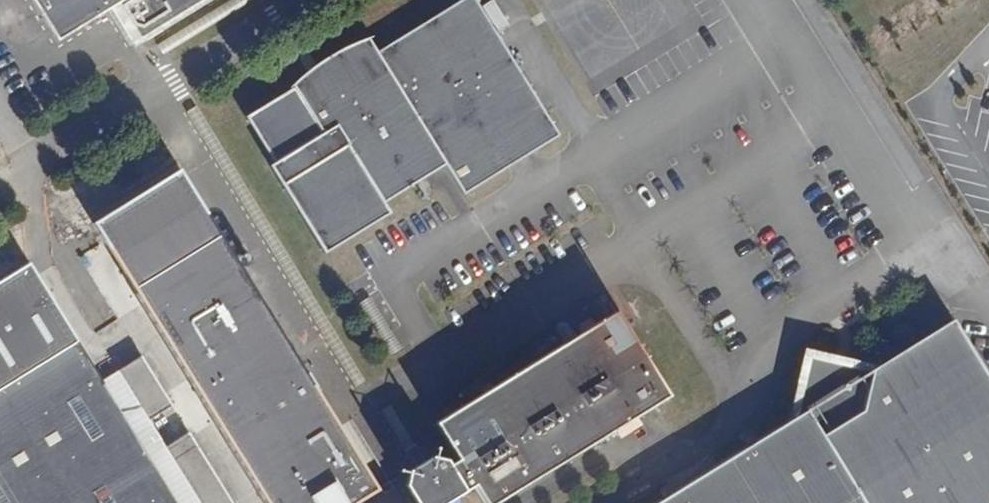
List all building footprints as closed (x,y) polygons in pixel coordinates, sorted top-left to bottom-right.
[(138,36),(187,8),(182,0),(34,0),(57,38),(116,1),(138,36)] [(160,52),(245,0),(225,0),(155,44),(160,52)] [(199,0),(182,0),(187,8),(199,0)] [(265,163),(319,252),(388,210),(382,200),(441,163),(461,193),(555,134),(541,111),(573,92),(517,0),(455,0),(375,49),(366,36),(344,44),(319,58),(313,61),(304,67),(284,87),(241,113),(270,160),(265,163)] [(115,6),(106,11),(125,42),(135,36),(115,6)] [(91,220),(264,502),(346,502),(370,488),(176,168),(91,220)] [(929,253),(937,267),(948,260),(940,246),(929,253)] [(182,427),(158,443),(142,415),(165,401),(136,353),(96,376),(27,261),(0,278),(0,502),(228,502),(182,427)] [(409,502),(439,502),(469,484),(480,502),(491,502),(663,395),(611,310),(431,423),(452,458),(444,463),(441,458),(416,451),(403,459),(397,484),(409,502)] [(947,323),(865,372),(802,357),(787,419),(646,502),(988,502),(988,394),(947,323)]
